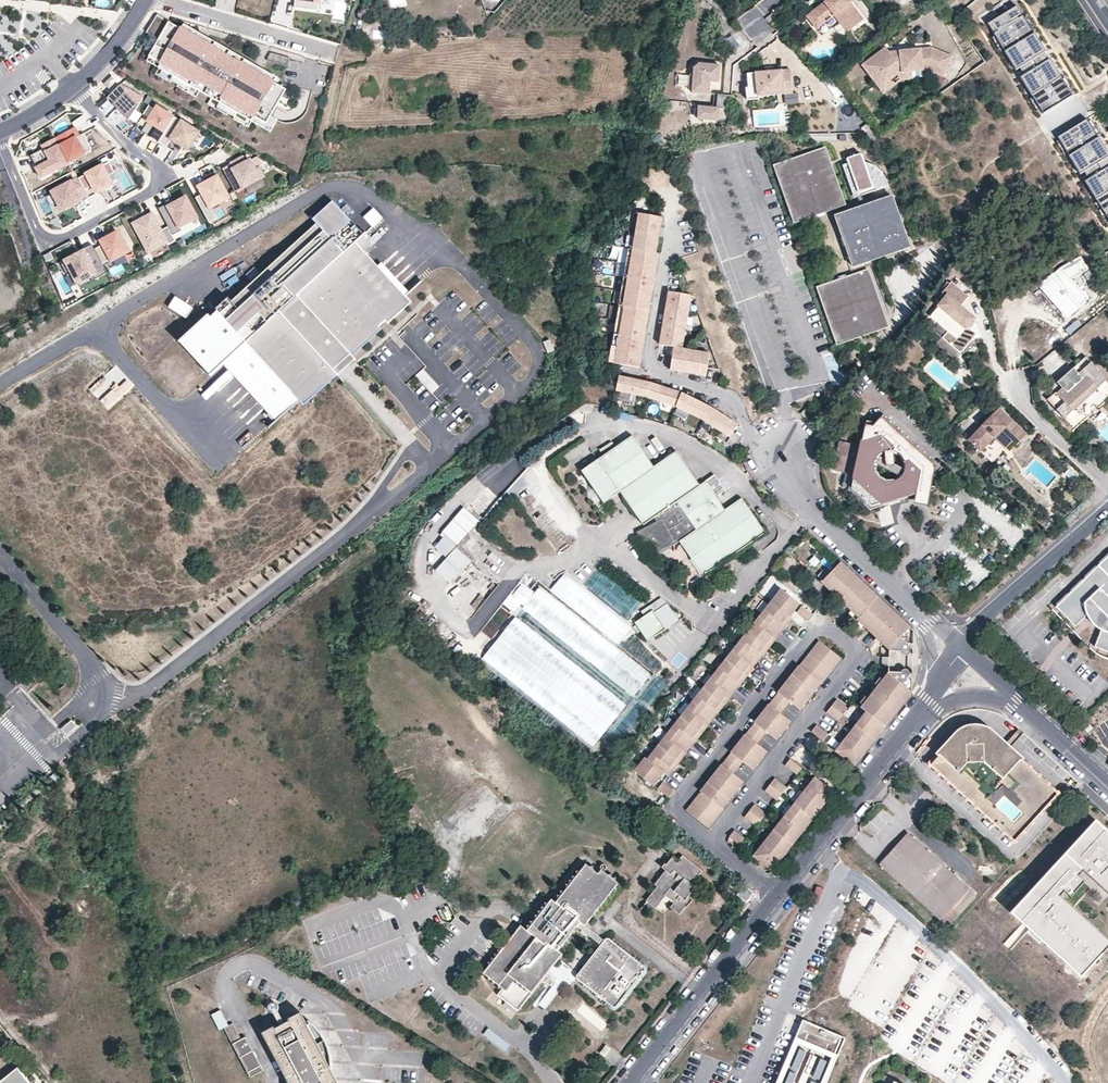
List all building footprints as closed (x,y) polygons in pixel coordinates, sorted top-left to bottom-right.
[(295,8),(318,11),(319,0),(295,0),(295,8)] [(849,0),(827,0),(807,15),(817,28),(834,15),(848,32),(864,19),(849,0)] [(1019,7),(989,25),(1044,113),(1074,95),(1019,7)] [(181,29),(158,15),(147,32),(160,40),(148,61),(253,122),(271,132),(279,120),(272,116),(287,90),(275,83),(278,78),(184,24),(181,29)] [(953,59),(932,51),(903,53),(899,53),(899,58),(893,58),(889,53),(885,48),(862,67),(877,85),(884,94),(892,87),(888,81),(898,73),(918,72),(926,72),(946,78),(953,59)] [(253,122),(148,61),(144,67),(249,128),(253,122)] [(693,64),(692,92),(709,93),(710,82),(720,82),(721,62),(699,61),(693,64)] [(794,93),(792,70),(774,72),(767,73),(749,75),(751,89),(759,88),(760,97),(794,93)] [(117,80),(113,76),(104,84),(109,89),(117,80)] [(143,100),(121,85),(109,97),(114,103),(113,104),(128,121),(143,100)] [(732,94),(718,93),(717,106),(720,106),(720,107),(731,108),(732,94)] [(717,106),(698,104),(697,118),(719,120),(720,107),(720,106),(717,106)] [(160,141),(176,117),(159,106),(143,131),(160,141)] [(720,107),(719,120),(730,121),(731,108),(720,107)] [(200,132),(176,116),(176,117),(160,141),(168,147),(173,138),(189,149),(200,132)] [(1060,135),(1107,214),(1107,150),(1088,118),(1060,135)] [(56,138),(69,162),(92,149),(84,133),(80,135),(75,127),(56,137),(56,138)] [(42,178),(70,163),(69,162),(56,138),(43,145),(44,148),(32,155),(36,163),(43,159),(45,163),(38,167),(37,167),(42,178)] [(847,206),(826,149),(775,167),(795,224),(847,206)] [(867,163),(865,162),(862,154),(848,159),(850,164),(844,166),(854,195),(874,188),(875,192),(890,186),(889,183),(887,179),(885,176),(882,172),(879,169),(876,167),(873,165),(870,164),(867,163)] [(224,169),(236,192),(265,177),(260,168),(257,170),(251,160),(247,163),(244,158),(235,162),(236,165),(233,166),(232,164),(224,169)] [(110,161),(79,178),(86,190),(93,186),(97,193),(106,188),(107,190),(114,186),(109,176),(116,172),(110,161)] [(197,197),(210,222),(218,218),(212,207),(230,198),(218,176),(200,186),(204,194),(197,197)] [(79,178),(53,191),(63,210),(81,200),(80,198),(88,194),(86,190),(79,178)] [(855,199),(875,192),(874,188),(854,195),(855,199)] [(911,246),(893,196),(837,217),(844,237),(854,266),(911,246)] [(168,204),(159,208),(169,226),(174,235),(182,231),(181,227),(198,218),(187,197),(170,206),(168,204)] [(351,221),(333,201),(313,220),(316,224),(232,302),(228,298),(215,310),(217,312),(211,318),(208,315),(179,342),(210,376),(224,363),(269,413),(266,416),(273,423),(298,401),(301,404),(335,373),(335,372),(381,330),(378,327),(384,321),(387,324),(411,303),(362,250),(370,242),(355,226),(353,227),(349,223),(351,221)] [(373,228),(383,218),(373,206),(362,216),(373,228)] [(153,213),(134,223),(149,252),(168,242),(169,245),(177,241),(174,235),(169,226),(162,230),(153,213)] [(659,255),(659,253),(656,253),(660,232),(662,217),(639,213),(633,249),(629,248),(609,362),(639,368),(641,359),(645,336),(648,316),(652,294),(656,274),(659,255)] [(129,252),(118,232),(102,241),(104,244),(95,249),(103,263),(111,259),(112,261),(129,252)] [(95,249),(93,244),(82,249),(84,252),(62,264),(68,275),(72,273),(78,284),(94,275),(96,279),(108,273),(103,263),(95,249)] [(1070,315),(1089,299),(1072,279),(1088,270),(1080,257),(1061,268),(1052,275),(1054,277),(1044,286),(1070,315)] [(890,326),(869,269),(818,288),(838,344),(890,326)] [(968,296),(951,281),(942,292),(946,296),(929,315),(938,323),(943,317),(952,325),(947,330),(941,337),(959,353),(976,333),(967,326),(973,318),(959,306),(968,296)] [(710,353),(683,349),(692,295),(670,291),(669,297),(665,317),(660,345),(674,347),(674,351),(672,362),(671,370),(686,373),(706,376),(710,353)] [(186,318),(193,308),(175,296),(168,307),(186,318)] [(952,325),(943,317),(938,323),(947,330),(952,325)] [(1061,333),(1073,324),(1069,318),(1057,327),(1061,333)] [(543,343),(547,353),(554,351),(549,340),(543,343)] [(1097,387),(1082,371),(1078,374),(1073,369),(1058,383),(1063,389),(1058,394),(1056,393),(1049,400),(1058,409),(1062,406),(1069,413),(1093,392),(1097,387)] [(303,406),(337,375),(335,373),(301,404),(303,406)] [(695,398),(683,391),(679,390),(666,385),(657,382),(652,381),(649,380),(640,378),(625,375),(620,374),(615,373),(613,382),(618,383),(617,388),(648,395),(677,405),(704,419),(730,437),(726,442),(735,449),(736,448),(737,447),(743,439),(742,438),(742,437),(741,437),(740,436),(733,431),(738,425),(738,424),(734,422),(725,415),(712,406),(708,405),(695,398)] [(984,385),(978,380),(972,386),(978,391),(984,385)] [(243,388),(215,408),(219,413),(246,393),(243,388)] [(812,416),(805,409),(800,414),(808,420),(812,416)] [(1004,414),(999,409),(995,414),(1000,419),(1004,414)] [(854,473),(851,489),(871,507),(896,499),(937,485),(934,477),(942,468),(883,414),(874,423),(866,420),(861,445),(854,473)] [(1027,435),(1004,414),(1000,419),(995,414),(969,441),(981,452),(994,438),(1002,430),(1013,441),(1013,442),(1017,446),(1027,435)] [(1013,441),(1002,430),(994,438),(1006,449),(1013,441)] [(720,507),(704,483),(697,487),(695,489),(691,484),(693,482),(673,452),(651,467),(630,436),(596,460),(580,472),(602,504),(618,494),(622,491),(624,494),(620,497),(641,528),(652,520),(655,524),(635,535),(644,548),(646,547),(654,554),(671,546),(672,547),(678,543),(701,577),(729,558),(728,556),(733,553),(734,555),(764,534),(740,499),(723,511),(723,512),(720,514),(717,509),(720,507)] [(854,473),(861,445),(839,440),(833,468),(854,473)] [(877,508),(881,526),(894,523),(890,506),(877,508)] [(456,545),(444,533),(432,546),(445,557),(455,546),(456,545)] [(470,560),(455,546),(445,557),(433,570),(449,584),(469,561),(470,560)] [(653,560),(672,547),(671,546),(654,554),(646,547),(644,548),(653,560)] [(1086,579),(1056,608),(1074,628),(1085,619),(1088,618),(1089,619),(1091,621),(1093,623),(1094,624),(1095,625),(1097,626),(1099,628),(1101,629),(1095,647),(1107,652),(1107,597),(1107,596),(1107,558),(1086,579)] [(894,613),(891,610),(878,598),(863,584),(850,572),(844,566),(841,563),(822,583),(859,618),(857,620),(890,650),(902,651),(902,652),(903,652),(903,653),(904,654),(905,654),(906,654),(907,654),(908,654),(908,653),(909,653),(909,652),(909,651),(909,650),(909,649),(909,646),(914,646),(914,634),(912,631),(909,627),(906,624),(904,623),(894,613)] [(534,592),(520,583),(510,596),(522,606),(534,592)] [(799,605),(780,589),(770,602),(790,617),(799,605)] [(666,603),(658,597),(648,604),(653,611),(664,604),(665,603),(666,603)] [(770,602),(759,616),(780,633),(791,618),(790,617),(770,602)] [(677,620),(667,606),(664,604),(653,611),(652,611),(664,628),(677,620)] [(814,616),(802,607),(797,614),(808,623),(814,616)] [(651,609),(633,622),(647,641),(665,628),(664,628),(652,611),(651,609)] [(759,616),(748,629),(769,649),(780,633),(759,616)] [(748,629),(737,643),(758,662),(769,649),(748,629)] [(842,660),(819,642),(686,811),(709,829),(724,810),(722,809),(726,804),(736,791),(740,787),(743,782),(733,775),(743,763),(752,770),(753,769),(758,764),(762,759),(767,752),(757,745),(766,733),(776,740),(781,734),(785,729),(790,722),(781,715),(790,703),(800,710),(803,707),(818,688),(820,684),(822,685),(842,660)] [(746,676),(758,662),(737,643),(724,659),(746,676)] [(713,673),(735,690),(746,676),(724,659),(713,673)] [(702,687),(724,705),(735,690),(713,673),(702,687)] [(836,752),(854,767),(858,762),(862,756),(865,753),(868,750),(870,747),(871,746),(872,744),(874,742),(876,739),(878,736),(880,733),(881,733),(882,731),(883,730),(886,726),(891,720),(894,715),(895,714),(899,710),(901,707),(909,697),(912,693),(912,688),(912,682),(907,680),(907,679),(907,678),(907,677),(906,677),(906,676),(905,676),(904,676),(904,675),(903,675),(903,676),(902,676),(901,676),(901,677),(900,677),(900,678),(888,675),(861,709),(867,713),(836,752)] [(702,687),(691,702),(713,718),(724,705),(702,687)] [(849,710),(837,701),(826,714),(838,723),(849,710)] [(679,717),(701,733),(713,718),(691,702),(679,717)] [(668,731),(689,749),(701,733),(679,717),(668,731)] [(66,735),(76,726),(71,720),(61,729),(66,735)] [(1093,728),(1084,720),(1080,725),(1088,733),(1093,728)] [(829,735),(817,726),(811,733),(823,743),(829,735)] [(984,745),(993,735),(989,731),(986,728),(983,727),(980,726),(977,726),(974,726),(971,727),(969,727),(966,729),(964,730),(962,731),(960,733),(958,735),(955,738),(965,746),(973,737),(976,737),(984,745)] [(668,731),(657,744),(679,762),(689,749),(668,731)] [(1057,794),(993,735),(984,745),(976,737),(973,737),(965,746),(955,738),(948,745),(930,764),(1014,840),(1057,794)] [(657,744),(645,760),(667,777),(679,762),(657,744)] [(643,758),(633,771),(652,788),(662,775),(645,760),(643,758)] [(790,760),(785,767),(797,776),(802,769),(790,760)] [(754,857),(772,871),(776,867),(790,848),(806,828),(825,804),(833,794),(815,779),(754,857)] [(775,779),(765,792),(777,801),(787,789),(775,779)] [(662,784),(657,790),(669,799),(674,793),(662,784)] [(755,806),(744,818),(756,827),(766,815),(755,806)] [(1010,910),(1080,973),(1107,942),(1107,938),(1059,893),(1083,867),(1107,890),(1107,830),(1095,818),(1010,910)] [(729,838),(741,847),(746,840),(734,831),(729,838)] [(968,888),(908,833),(894,849),(879,866),(939,920),(968,889),(968,888)] [(652,895),(660,901),(664,895),(674,903),(670,907),(679,914),(685,907),(682,904),(689,895),(695,887),(692,885),(702,872),(682,856),(678,862),(673,858),(667,865),(665,864),(662,868),(666,872),(670,875),(666,880),(662,877),(655,885),(658,888),(652,895)] [(597,874),(585,864),(555,902),(538,923),(548,931),(541,942),(526,931),(521,926),(483,973),(502,989),(497,995),(518,1011),(534,991),(541,982),(543,983),(548,978),(543,974),(560,953),(558,951),(577,927),(601,946),(578,975),(577,976),(577,977),(578,979),(579,981),(608,1009),(609,1010),(610,1010),(612,1011),(614,1010),(615,1010),(616,1010),(617,1009),(619,1009),(620,1007),(646,973),(647,971),(647,970),(647,968),(646,966),(645,964),(644,963),(611,939),(608,938),(607,938),(606,938),(604,941),(589,929),(585,926),(618,884),(603,872),(604,871),(605,870),(606,869),(606,868),(606,867),(606,866),(606,865),(605,864),(604,863),(602,863),(598,868),(601,870),(597,874)] [(670,875),(666,872),(662,877),(666,880),(670,875)] [(740,886),(731,879),(728,884),(736,891),(740,886)] [(747,903),(754,894),(744,886),(738,895),(747,903)] [(975,896),(968,889),(939,920),(947,927),(975,896)] [(654,907),(660,901),(652,895),(647,902),(654,907)] [(1003,943),(1009,949),(1024,933),(1018,927),(1003,943)] [(210,1013),(218,1029),(227,1025),(220,1009),(210,1013)] [(299,1013),(282,1022),(278,1024),(261,1034),(267,1046),(269,1044),(289,1081),(287,1082),(330,1082),(329,1081),(328,1078),(326,1075),(325,1071),(330,1068),(330,1066),(330,1065),(330,1063),(330,1061),(329,1059),(329,1057),(328,1054),(328,1052),(327,1050),(326,1046),(325,1044),(324,1042),(321,1036),(319,1033),(317,1031),(316,1029),(314,1028),(312,1026),(311,1024),(308,1023),(306,1024),(299,1013)] [(802,1020),(775,1082),(827,1082),(845,1039),(802,1020)] [(262,1070),(245,1037),(240,1040),(231,1024),(223,1029),(231,1045),(230,1045),(249,1078),(262,1070)] [(769,1051),(783,1056),(786,1050),(771,1044),(769,1051)] [(19,1068),(0,1082),(31,1082),(19,1068)]
